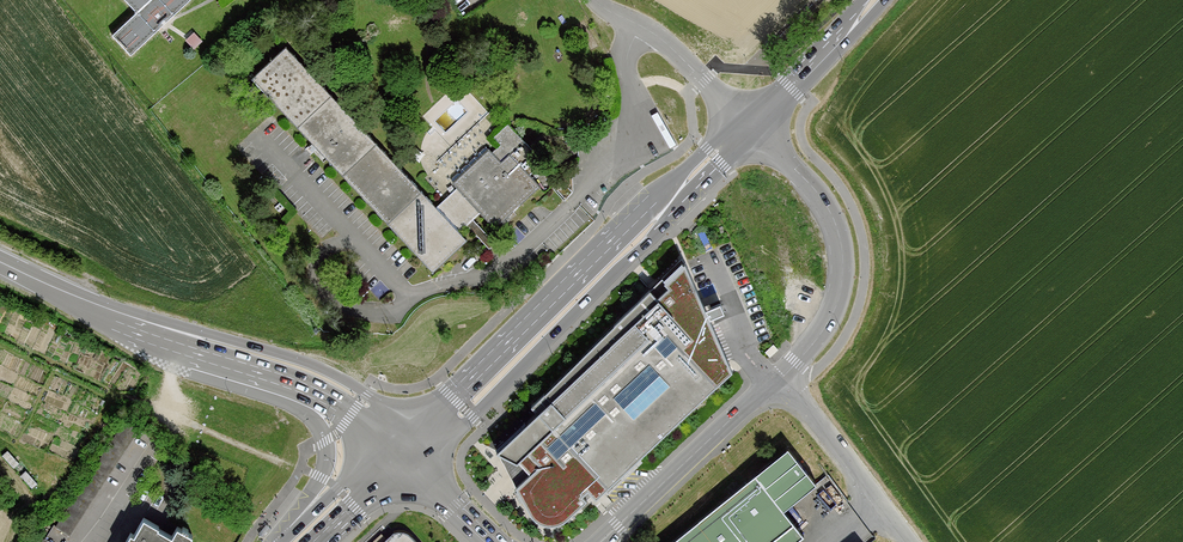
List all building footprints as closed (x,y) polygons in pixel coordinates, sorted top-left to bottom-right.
[(192,0),(125,0),(137,12),(113,35),(131,55),(132,55),(191,1),(192,0)] [(296,42),(261,74),(394,220),(393,217),(422,250),(421,247),(436,263),(439,270),(475,237),(466,227),(484,211),(497,225),(506,221),(550,180),(547,174),(542,168),(526,134),(514,122),(510,124),(500,134),(504,143),(479,154),(454,177),(459,187),(442,203),(296,42)] [(687,348),(721,385),(735,372),(733,368),(724,345),(697,284),(689,266),(672,283),(676,288),(664,300),(699,337),(687,348)] [(610,488),(721,385),(687,348),(699,337),(664,300),(541,414),(555,429),(610,488)] [(555,429),(541,414),(498,452),(519,488),(532,476),(520,463),(555,429)] [(129,421),(56,527),(69,536),(129,448),(142,430),(142,429),(129,421)] [(610,488),(555,429),(520,463),(532,476),(519,488),(532,515),(538,521),(547,525),(558,525),(567,522),(589,501),(585,497),(592,492),(598,499),(610,488)] [(20,464),(8,449),(2,454),(14,469),(20,464)] [(38,485),(26,470),(20,474),(32,489),(38,485)] [(792,517),(753,470),(664,541),(761,541),(792,517)] [(792,517),(761,541),(787,541),(802,531),(792,517)] [(193,538),(192,538),(177,529),(172,536),(158,528),(160,526),(145,518),(131,541),(191,541),(193,538)] [(402,533),(392,541),(411,541),(402,533)]
